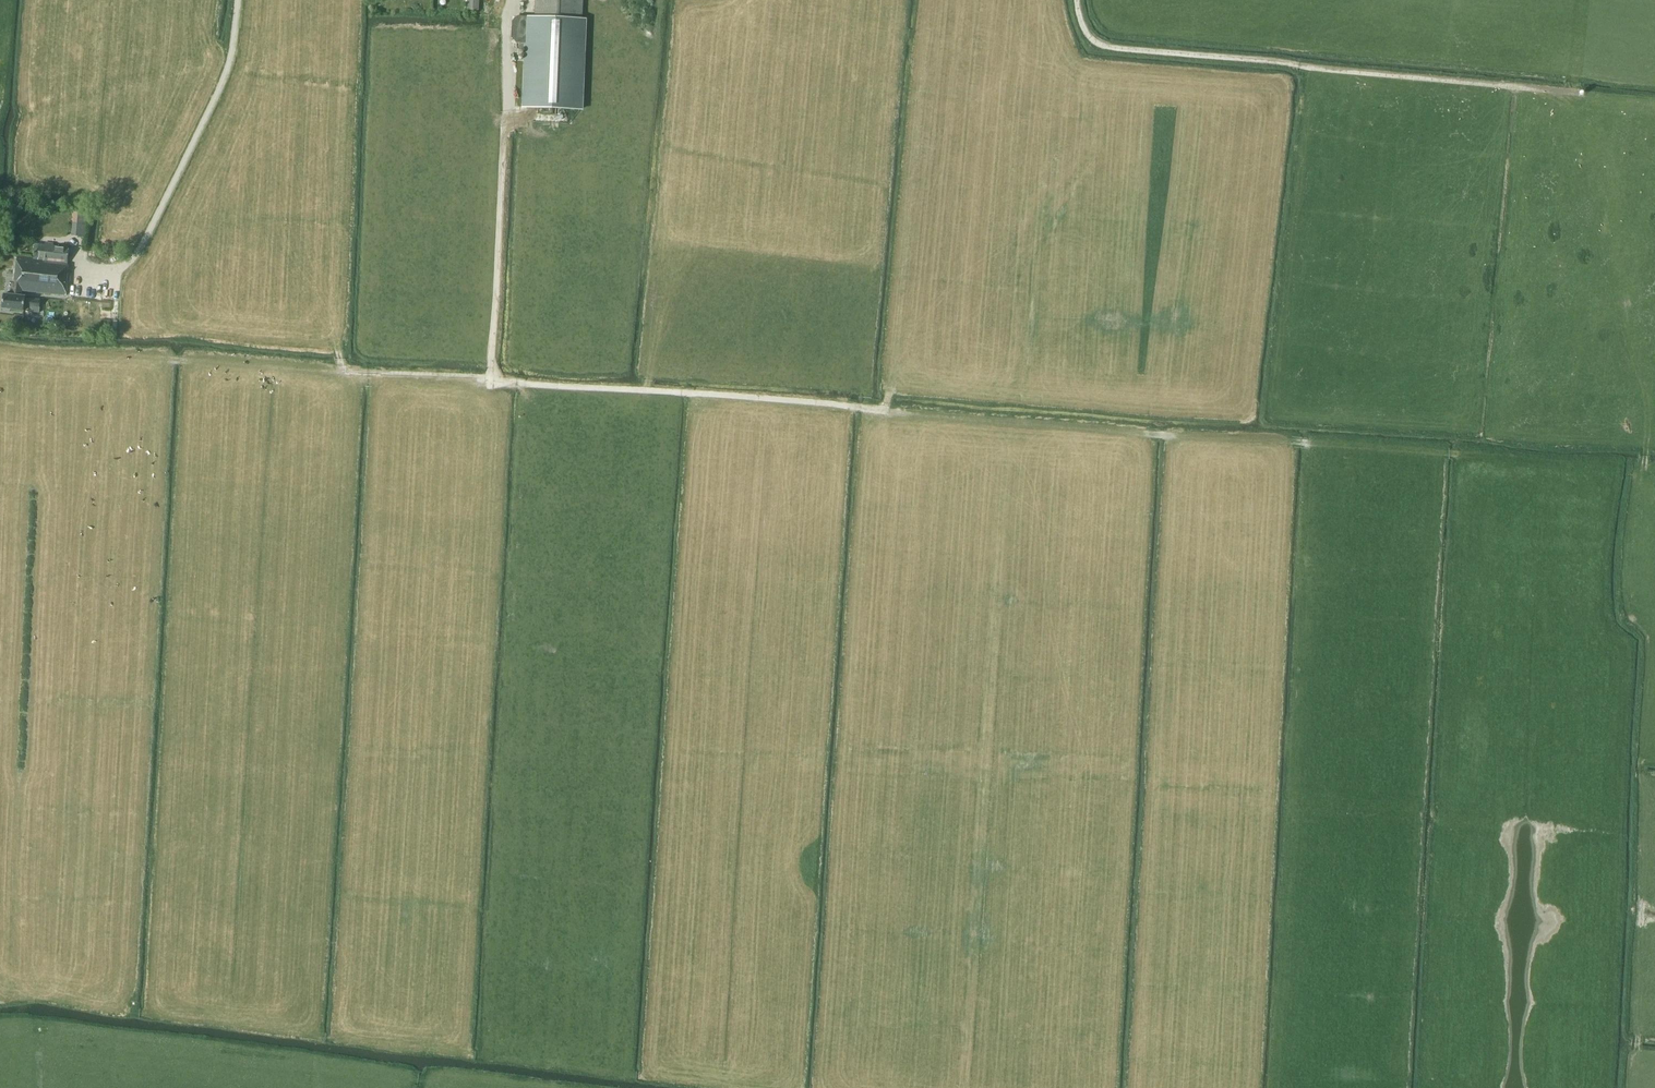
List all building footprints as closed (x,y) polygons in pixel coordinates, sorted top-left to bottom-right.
[(467,10),(478,10),(479,0),(468,0),(467,10)] [(534,17),(519,17),(513,22),(513,38),(517,44),(526,44),(524,108),(581,110),(584,19),(582,19),(583,0),(535,0),(534,17)] [(87,213),(74,212),(71,235),(85,237),(87,213)] [(39,246),(38,259),(68,262),(69,245),(46,243),(45,247),(39,246)] [(66,295),(68,262),(38,259),(17,257),(13,295),(4,294),(2,308),(24,310),(24,305),(30,306),(35,312),(39,313),(40,300),(25,298),(25,296),(21,296),(22,290),(66,295)]
